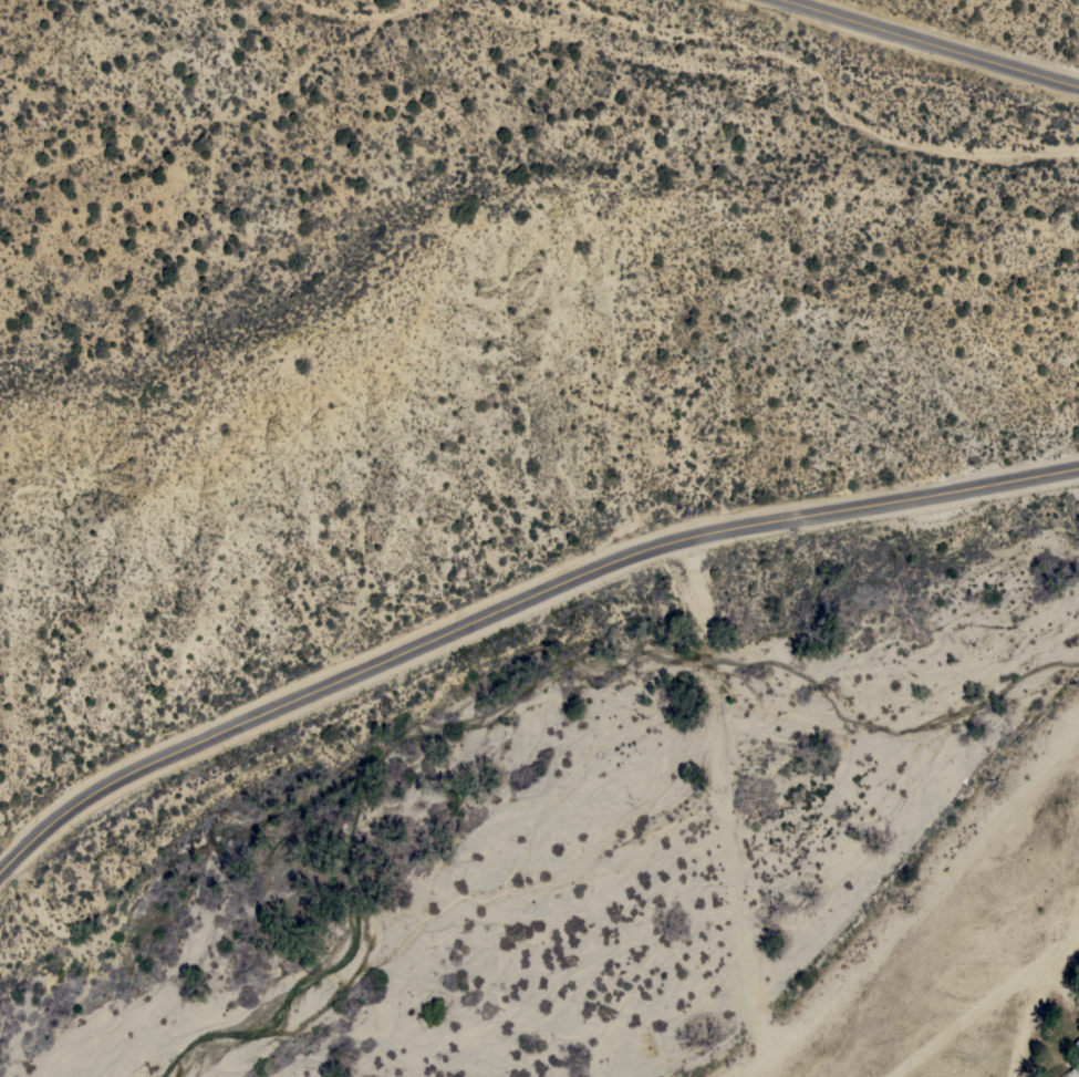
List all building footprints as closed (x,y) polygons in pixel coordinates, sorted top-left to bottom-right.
[(1070,1041),(1078,1054),(1078,1035),(1070,1041)] [(1059,1076),(1078,1063),(1078,1076),(1059,1076)]
